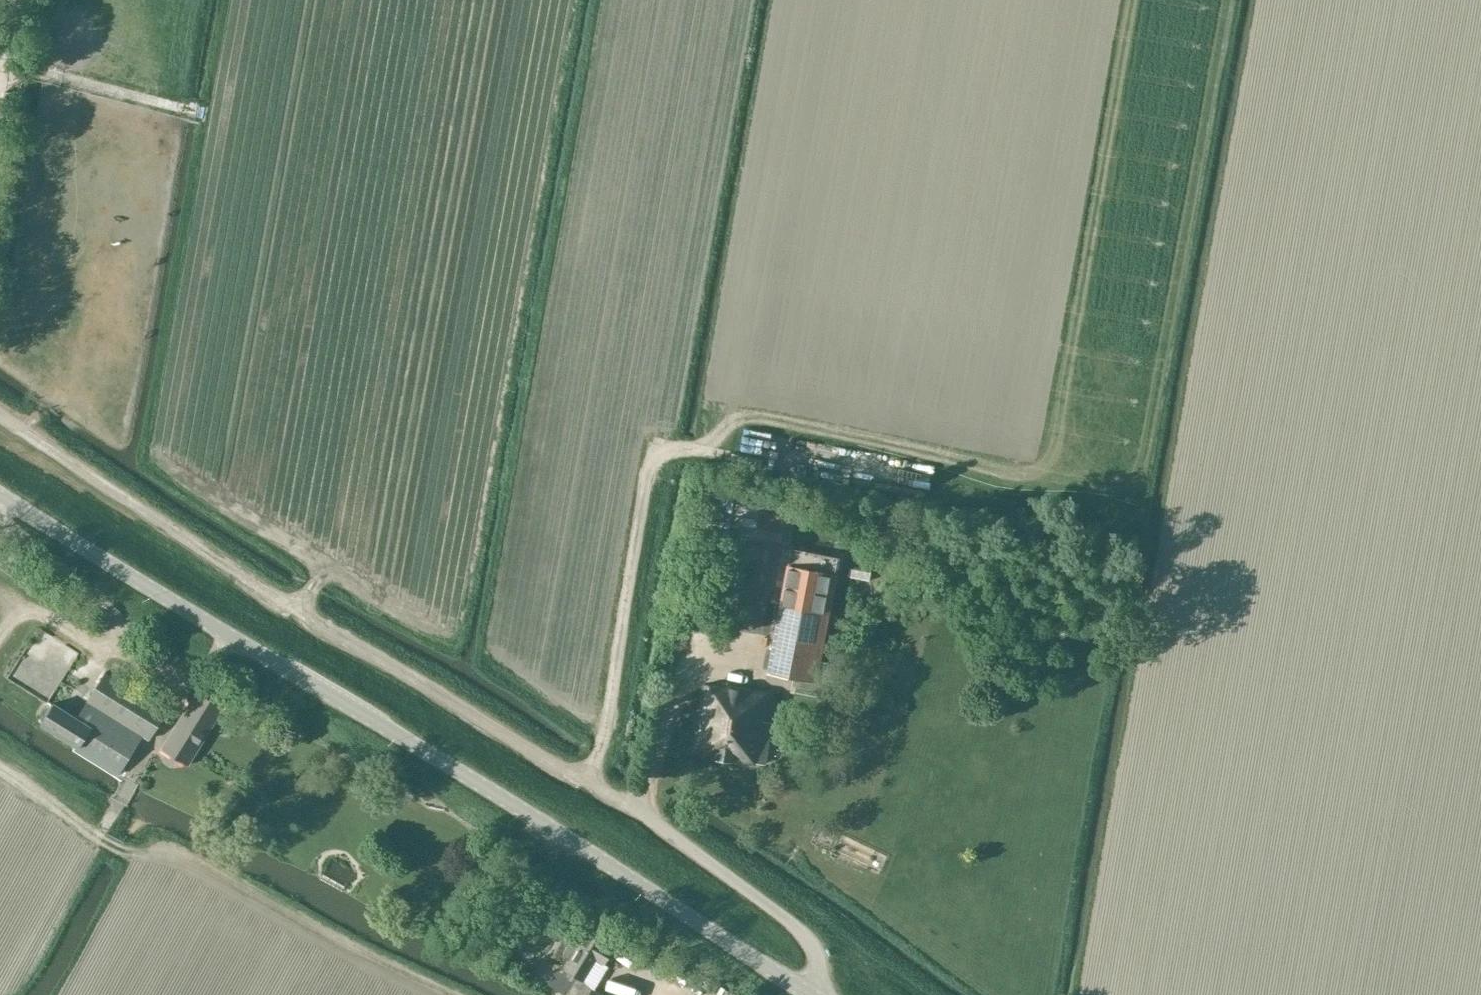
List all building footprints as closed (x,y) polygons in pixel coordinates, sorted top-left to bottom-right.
[(788,566),(766,671),(815,682),(837,576),(788,566)] [(719,604),(743,606),(745,588),(720,586),(719,604)] [(149,739),(158,725),(168,708),(106,672),(87,700),(79,717),(54,702),(41,724),(78,747),(77,748),(118,773),(142,735),(149,739)] [(224,708),(222,707),(226,697),(203,682),(197,690),(162,747),(188,765),(224,708)] [(762,720),(766,691),(720,684),(719,688),(702,685),(691,754),(716,758),(718,762),(727,763),(730,760),(765,765),(772,722),(762,720)] [(219,792),(215,799),(225,806),(229,799),(219,792)] [(549,984),(568,994),(606,994),(592,987),(584,980),(596,960),(604,964),(613,948),(606,944),(609,938),(600,932),(588,926),(576,946),(572,944),(567,945),(563,952),(564,957),(568,959),(564,967),(556,972),(549,984)] [(632,935),(622,950),(642,964),(652,950),(632,935)]
